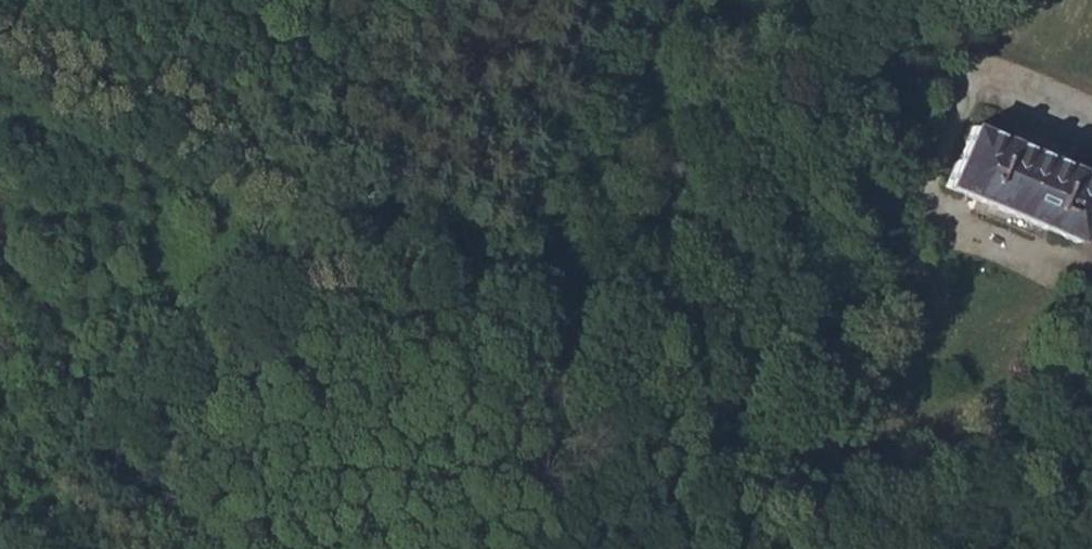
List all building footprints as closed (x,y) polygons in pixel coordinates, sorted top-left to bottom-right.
[(1091,181),(962,125),(935,189),(1066,243),(1091,181)]
